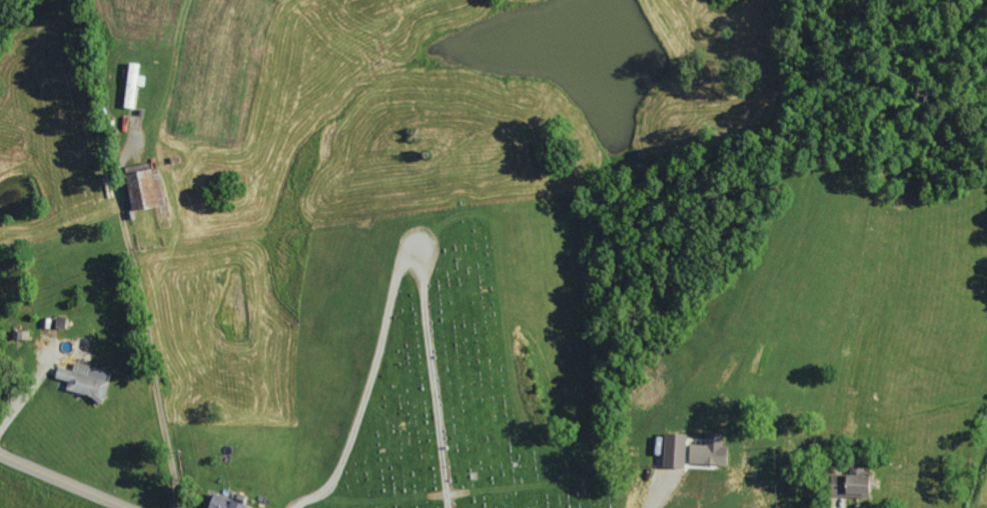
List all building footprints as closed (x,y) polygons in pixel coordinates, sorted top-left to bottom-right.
[(137,75),(138,64),(128,63),(123,108),(133,109),(136,86),(143,87),(145,76),(137,75)] [(157,207),(149,170),(124,175),(131,212),(157,207)] [(72,371),(57,367),(54,379),(68,382),(65,392),(102,401),(107,381),(86,376),(89,366),(74,363),(72,371)] [(725,466),(726,446),(722,446),(722,434),(705,433),(705,446),(688,445),(687,465),(725,466)] [(685,469),(686,435),(663,434),(662,468),(685,469)] [(869,496),(869,477),(863,477),(863,472),(844,472),(844,496),(869,496)] [(843,479),(832,479),(832,493),(843,493),(843,479)] [(246,504),(210,495),(208,507),(245,507),(246,504)]
